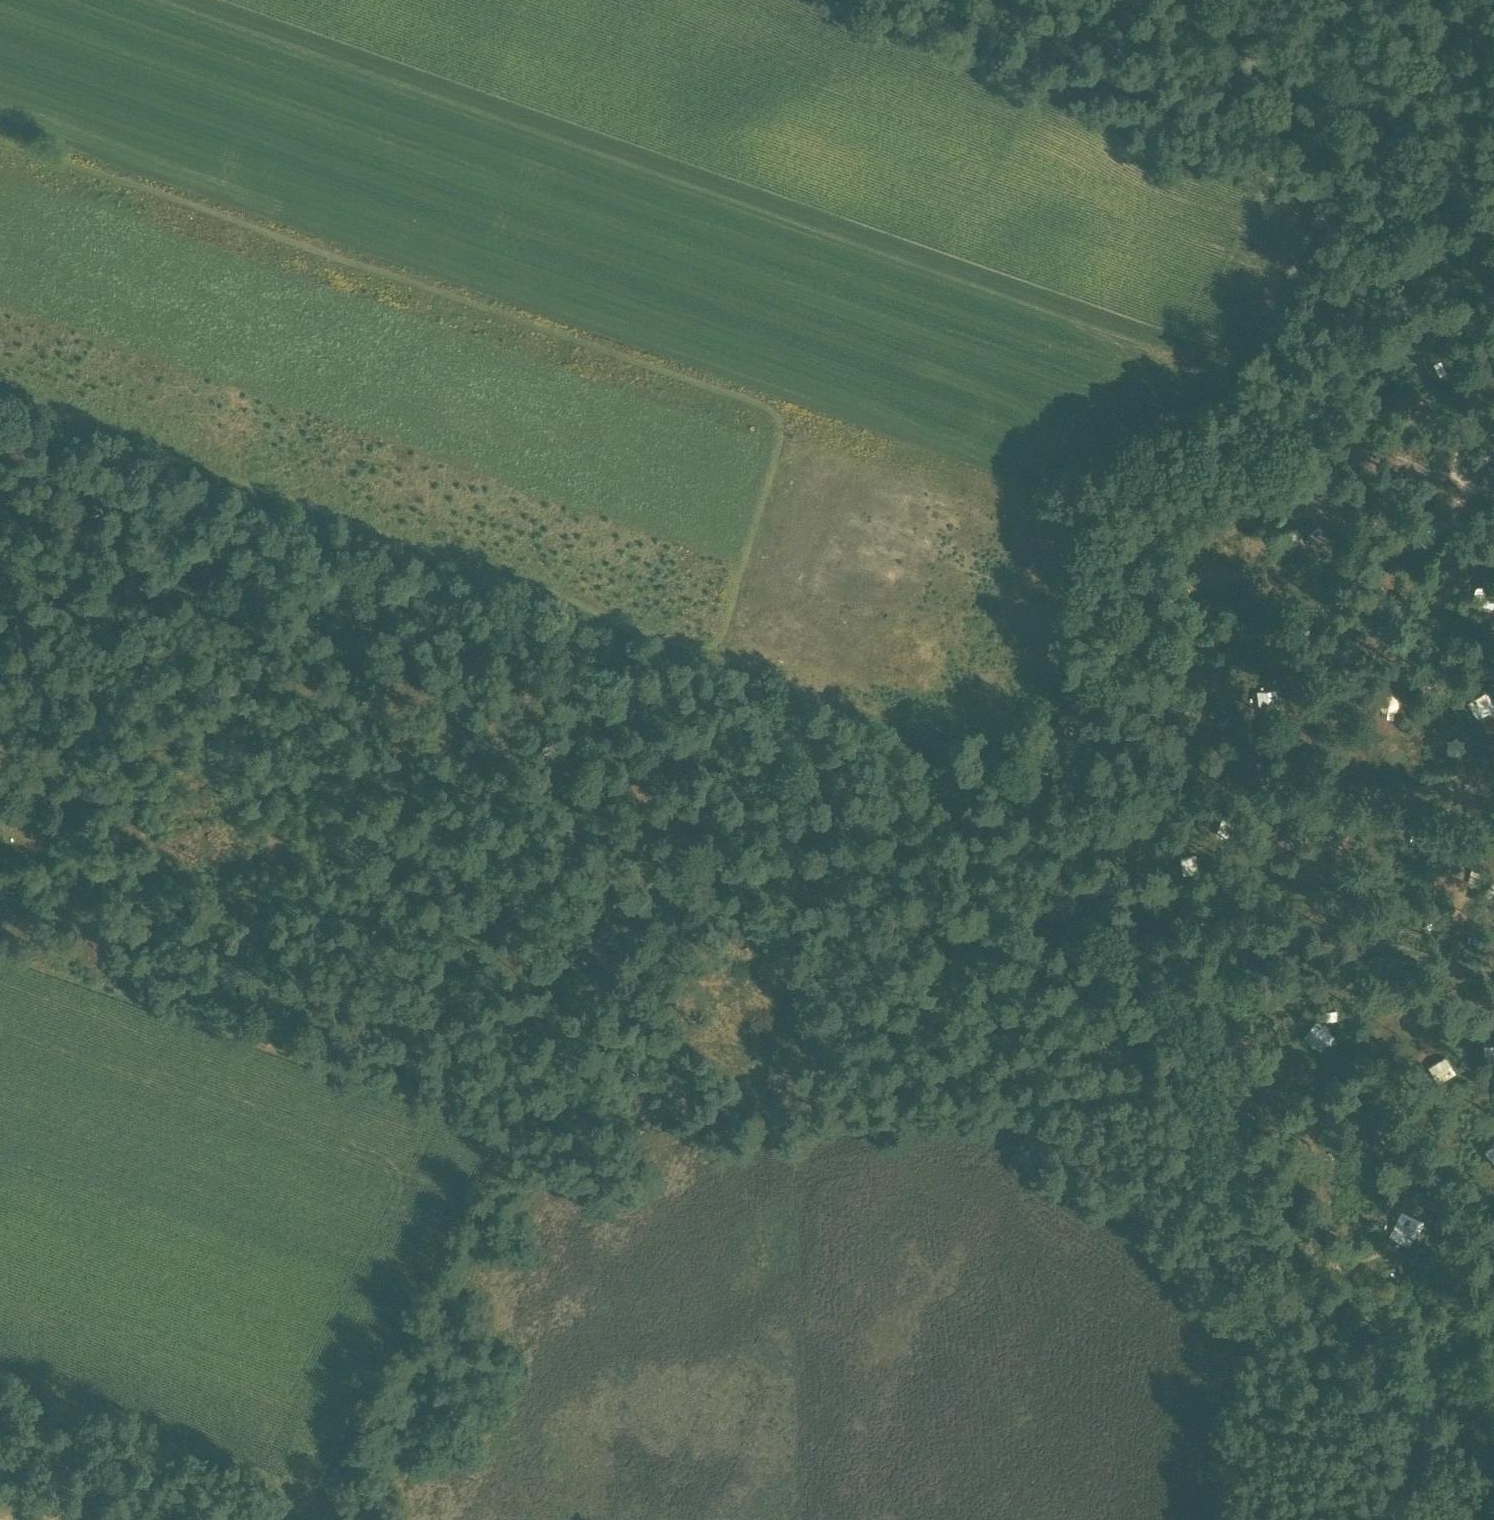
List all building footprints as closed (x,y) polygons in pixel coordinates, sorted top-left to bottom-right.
[(1413,369),(1441,377),(1446,361),(1418,353),(1413,369)] [(1476,716),(1493,708),(1493,686),(1468,699),(1476,716)] [(1321,1017),(1306,1034),(1324,1050),(1339,1032),(1321,1017)] [(1484,1143),(1493,1161),(1493,1160),(1493,1138),(1484,1143)]
